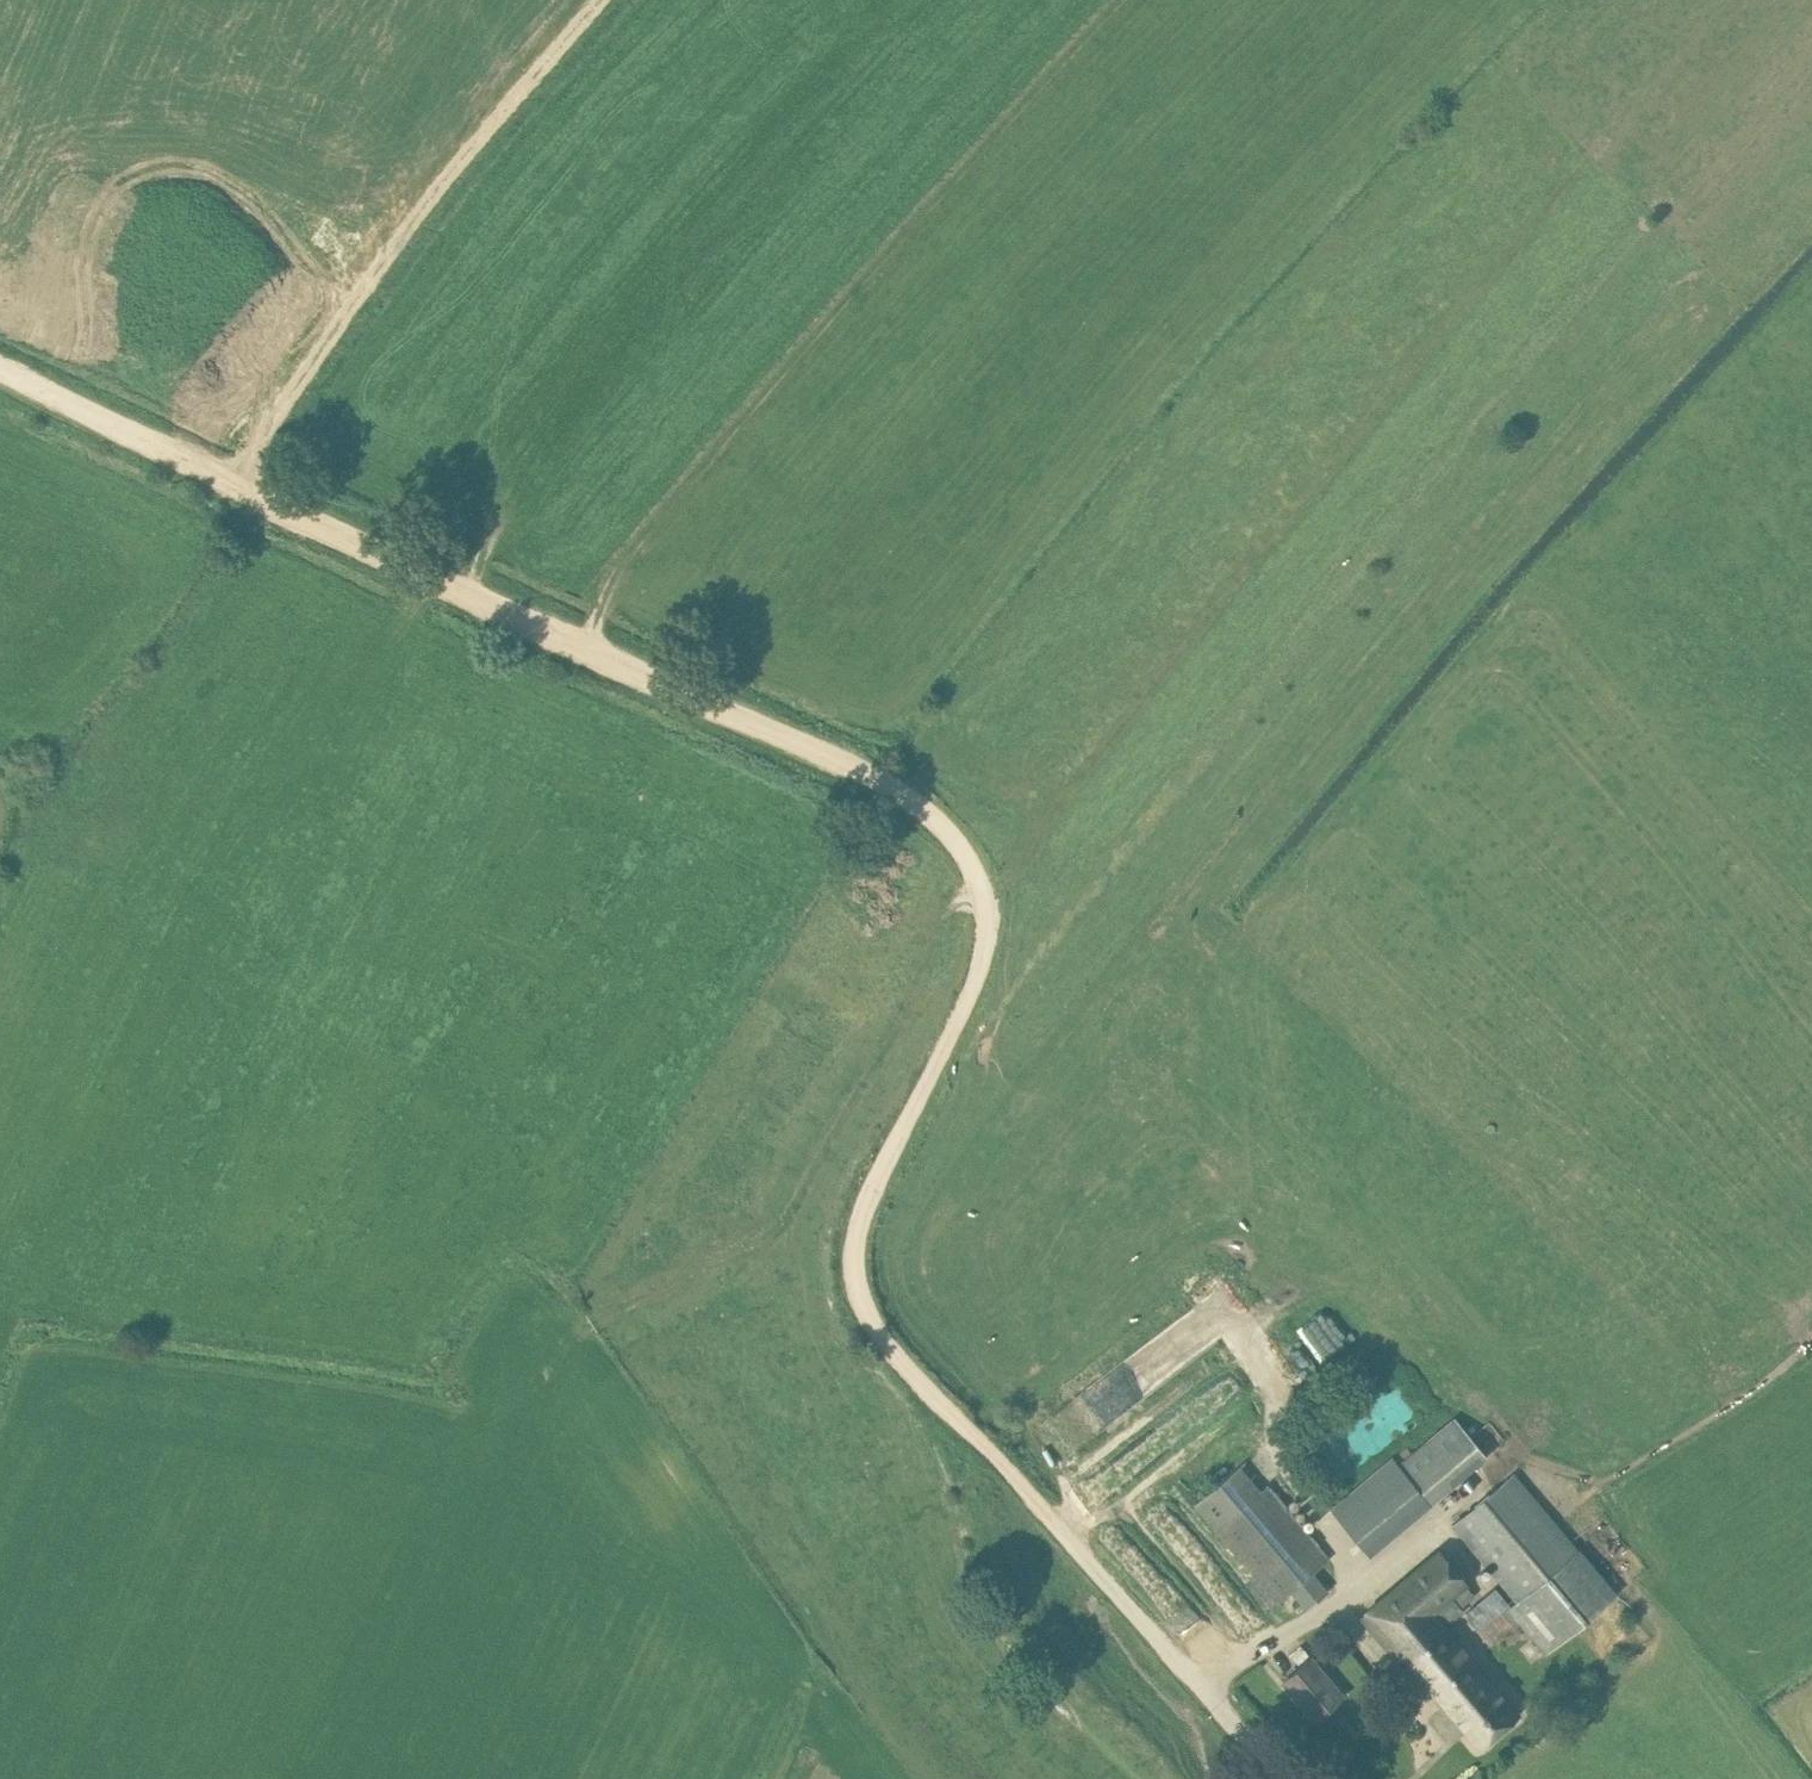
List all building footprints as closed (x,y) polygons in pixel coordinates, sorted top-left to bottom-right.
[(1456,1418),(1399,1464),(1430,1502),(1487,1457),(1456,1418)] [(1394,1458),(1332,1509),(1369,1554),(1430,1502),(1399,1464),(1397,1462),(1394,1458)] [(1277,1602),(1329,1557),(1247,1459),(1193,1504),(1277,1602)] [(1521,1619),(1548,1652),(1617,1594),(1579,1549),(1514,1472),(1451,1524),(1516,1603),(1511,1607),(1495,1587),(1463,1613),(1490,1645),(1521,1619)] [(1391,1644),(1477,1748),(1519,1712),(1447,1626),(1462,1613),(1460,1611),(1463,1608),(1462,1607),(1476,1595),(1466,1584),(1467,1583),(1436,1550),(1360,1617),(1386,1649),(1391,1644)] [(1343,1694),(1311,1657),(1283,1682),(1315,1719),(1343,1694)]
